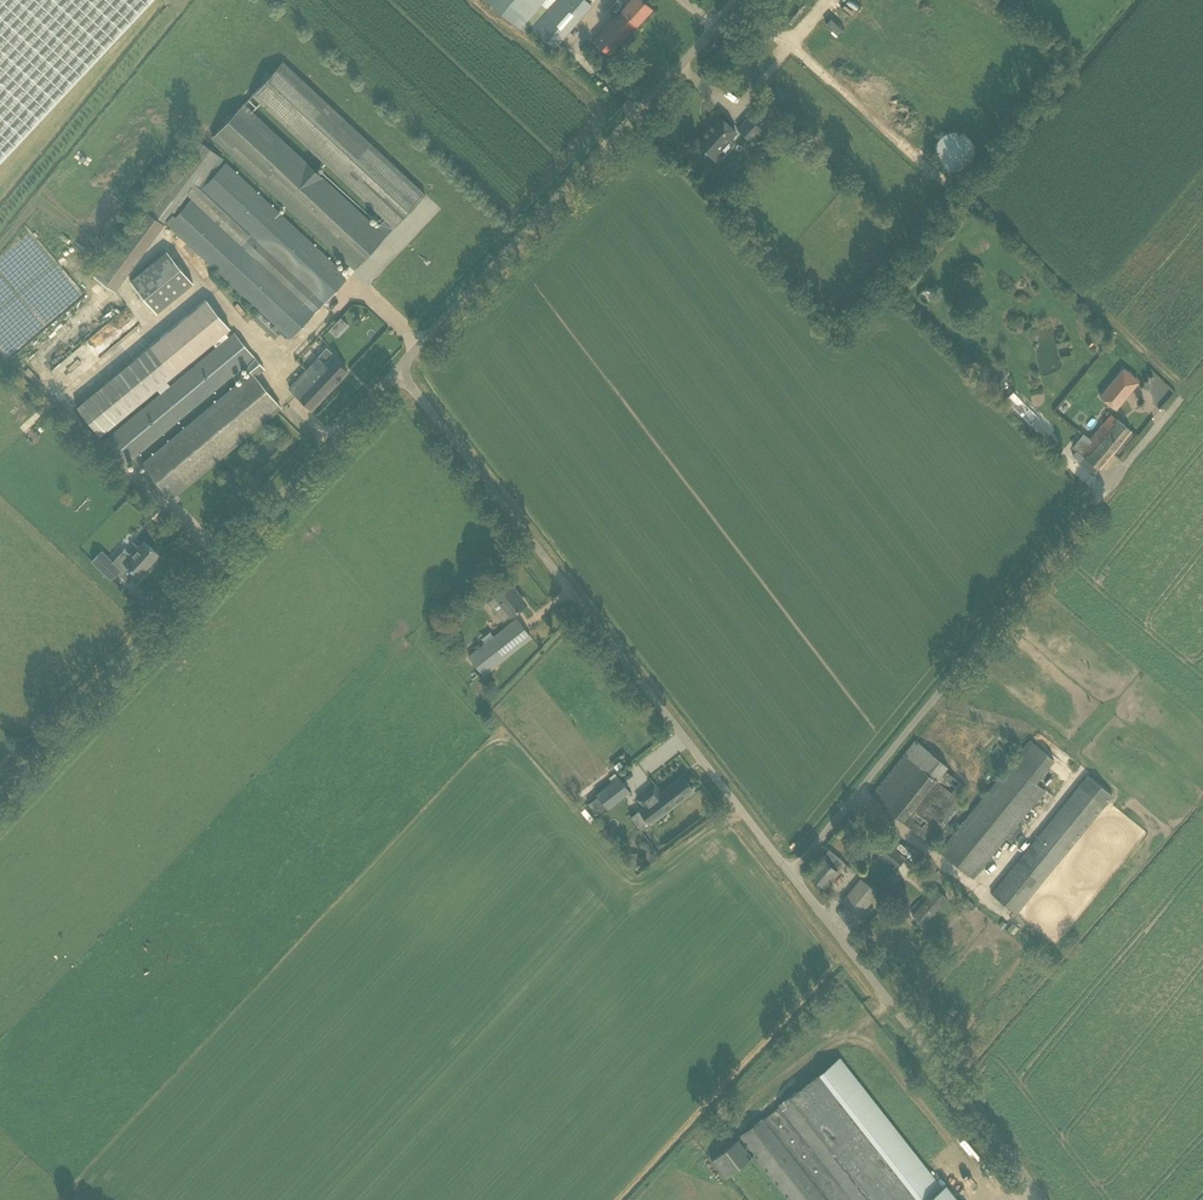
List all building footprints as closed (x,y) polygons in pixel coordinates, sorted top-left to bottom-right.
[(151,0),(0,0),(0,161),(151,0)] [(520,28),(544,0),(487,0),(520,28)] [(520,28),(521,30),(526,33),(528,31),(530,28),(554,48),(592,4),(587,0),(544,0),(540,5),(520,28)] [(643,0),(630,0),(625,6),(619,0),(616,0),(607,9),(615,16),(593,41),(609,55),(651,8),(643,0)] [(283,61),(251,94),(385,219),(377,227),(386,236),(425,193),(413,183),(283,61)] [(776,86),(770,93),(779,101),(785,94),(776,86)] [(211,179),(210,178),(224,158),(195,138),(113,248),(93,275),(116,291),(135,264),(156,235),(165,223),(170,228),(276,325),(274,326),(259,312),(254,318),(269,332),(275,338),(282,331),(291,339),(348,276),(386,236),(377,227),(376,227),(252,111),(244,103),(244,102),(212,136),(350,265),(343,272),(339,268),(330,260),(228,166),(225,163),(211,179)] [(758,105),(751,113),(759,121),(766,113),(758,105)] [(718,116),(696,141),(705,149),(713,157),(718,161),(734,144),(729,139),(735,131),(727,124),(718,116)] [(748,116),(738,128),(751,139),(761,127),(748,116)] [(935,148),(934,151),(935,156),(938,162),(943,167),(949,170),(957,170),(963,169),(969,164),(973,159),(974,153),(973,146),(971,141),(967,136),(964,133),(957,131),(947,132),(940,137),(936,143),(935,148)] [(125,282),(154,315),(190,283),(161,250),(125,282)] [(75,405),(100,434),(230,329),(206,299),(75,405)] [(341,318),(330,330),(336,336),(347,324),(341,318)] [(100,328),(91,337),(100,345),(108,335),(100,328)] [(255,376),(264,369),(234,334),(117,432),(116,431),(105,440),(126,465),(138,456),(180,420),(245,365),(250,373),(142,464),(171,498),(280,407),(255,376)] [(318,357),(289,387),(303,400),(312,408),(347,371),(332,357),(334,354),(327,347),(318,357)] [(1124,370),(1102,396),(1116,408),(1139,382),(1124,370)] [(994,387),(986,396),(994,404),(1003,395),(994,387)] [(1081,453),(1090,461),(1100,469),(1131,430),(1117,419),(1109,429),(1104,425),(1081,453)] [(118,555),(113,560),(121,568),(118,571),(129,581),(136,573),(138,576),(158,554),(150,546),(143,540),(130,553),(124,561),(118,555)] [(93,560),(111,578),(118,571),(121,568),(102,550),(93,560)] [(510,583),(500,591),(495,594),(492,590),(485,596),(504,620),(524,604),(516,593),(516,592),(510,583)] [(532,638),(516,618),(468,655),(484,675),(532,638)] [(1028,740),(939,849),(973,877),(1044,789),(1034,782),(1052,759),(1028,740)] [(915,741),(871,795),(930,843),(963,802),(956,795),(965,784),(945,768),(946,766),(915,741)] [(1087,774),(992,893),(1017,913),(1112,794),(1087,774)] [(608,809),(630,791),(618,776),(596,793),(597,795),(588,803),(596,814),(606,807),(608,809)] [(630,816),(641,830),(693,790),(682,776),(630,816)] [(888,843),(880,853),(894,864),(891,869),(894,872),(906,858),(888,843)] [(825,886),(832,877),(844,861),(828,849),(808,873),(825,886)] [(860,914),(867,905),(878,891),(860,878),(842,901),(860,914)] [(921,925),(948,899),(937,888),(910,913),(921,925)] [(967,898),(962,903),(970,911),(975,906),(967,898)] [(766,1117),(739,1139),(788,1199),(959,1199),(946,1183),(942,1186),(840,1056),(802,1088),(775,1109),(766,1117)] [(738,1138),(710,1160),(724,1178),(752,1156),(738,1138)]
